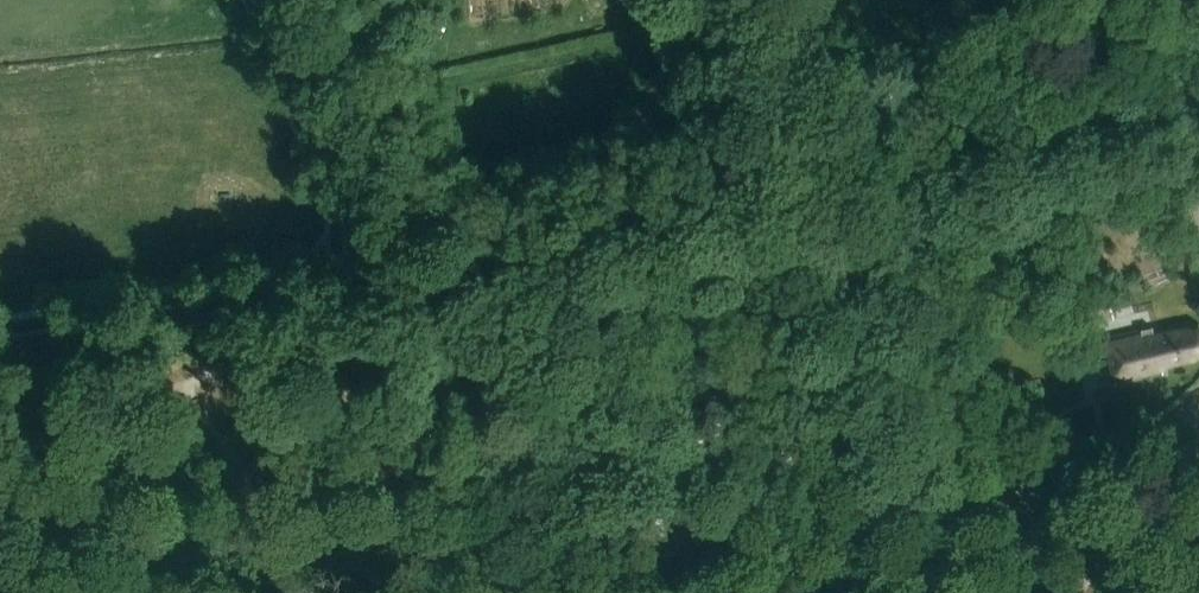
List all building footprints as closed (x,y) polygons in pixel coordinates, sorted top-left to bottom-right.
[(1112,289),(1080,295),(1084,321),(1117,315),(1112,289)] [(1106,338),(1117,385),(1164,374),(1162,368),(1195,361),(1193,354),(1198,353),(1198,332),(1188,334),(1186,325),(1154,333),(1153,328),(1106,338)]
